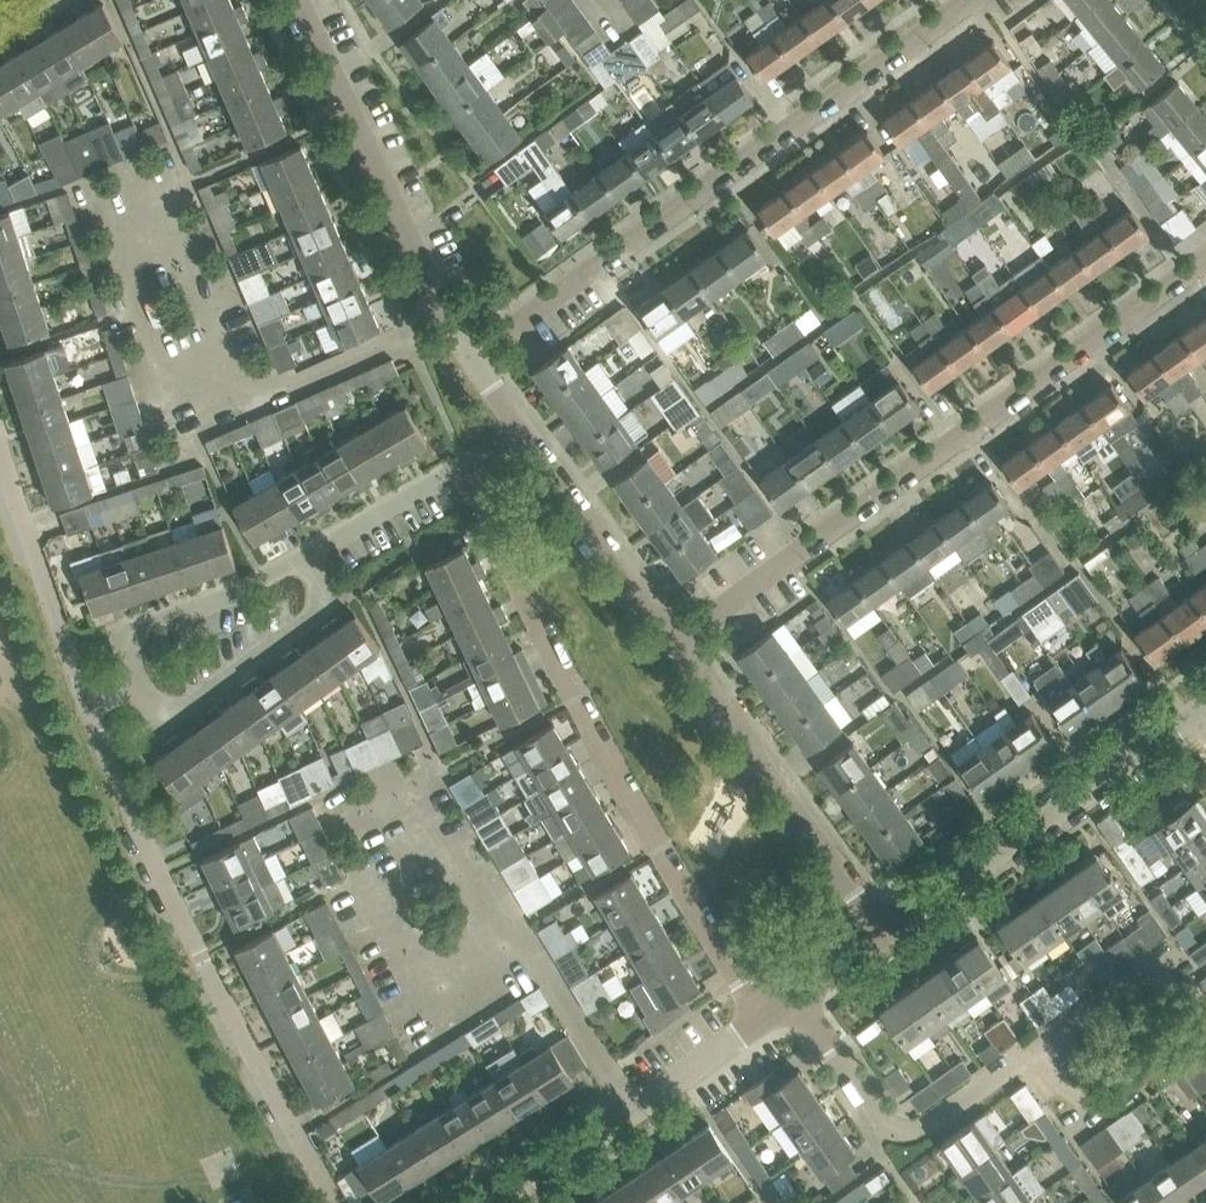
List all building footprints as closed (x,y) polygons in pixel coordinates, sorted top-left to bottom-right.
[(130,0),(118,0),(123,12),(132,8),(132,7),(133,7),(130,0)] [(189,10),(211,0),(185,0),(189,10)] [(189,10),(199,32),(245,12),(242,5),(234,9),(231,0),(211,0),(189,10)] [(374,3),(391,26),(423,2),(422,0),(378,0),(374,3)] [(518,30),(548,8),(545,4),(542,0),(524,0),(522,1),(533,17),(517,29),(518,30)] [(545,4),(552,14),(572,0),(550,0),(545,4)] [(552,14),(560,25),(581,10),(574,0),(572,0),(552,14)] [(622,2),(630,13),(648,0),(626,0),(622,2)] [(630,13),(638,24),(651,14),(659,8),(652,0),(648,0),(630,13)] [(701,8),(695,0),(683,0),(665,12),(663,14),(659,8),(651,14),(665,33),(701,8)] [(756,11),(791,60),(818,40),(802,17),(787,27),(768,1),(762,6),(757,0),(748,0),(756,11)] [(802,17),(818,40),(846,21),(831,0),(813,0),(817,6),(802,17)] [(846,21),(872,1),(871,0),(831,0),(846,21)] [(1080,13),(1075,17),(1076,18),(1098,0),(1069,0),(1080,13)] [(1076,18),(1083,27),(1080,29),(1092,44),(1100,38),(1101,39),(1125,19),(1110,0),(1098,0),(1076,18)] [(104,3),(81,16),(102,52),(125,38),(104,3)] [(402,41),(420,67),(453,43),(442,28),(452,20),(441,7),(430,15),(433,18),(402,41)] [(132,8),(123,12),(133,34),(142,30),(132,8)] [(548,8),(518,30),(522,36),(535,27),(548,45),(565,32),(560,25),(548,8)] [(560,25),(565,32),(568,36),(588,20),(581,10),(560,25)] [(791,60),(756,11),(743,20),(762,45),(747,56),(764,79),(791,60)] [(245,12),(199,32),(203,41),(183,50),(189,64),(209,55),(247,39),(240,23),(249,20),(245,12)] [(638,24),(643,31),(631,41),(648,65),(661,56),(655,47),(669,38),(665,33),(651,14),(638,24)] [(81,16),(59,30),(81,65),(102,52),(81,16)] [(1125,19),(1101,39),(1121,64),(1146,43),(1125,19)] [(588,20),(568,36),(576,46),(596,31),(588,20)] [(1023,20),(1010,28),(1019,41),(1032,32),(1023,20)] [(43,31),(35,36),(60,78),(67,92),(89,79),(81,65),(59,30),(47,37),(43,31)] [(142,30),(133,34),(143,57),(152,53),(142,30)] [(596,31),(576,46),(583,57),(604,42),(596,31)] [(1019,41),(1027,53),(1040,44),(1032,32),(1019,41)] [(31,47),(17,55),(39,91),(45,105),(67,92),(60,78),(35,36),(27,40),(31,47)] [(247,39),(209,55),(219,78),(265,58),(262,50),(254,54),(247,39)] [(612,52),(602,60),(614,78),(617,82),(633,71),(652,71),(650,69),(648,65),(631,41),(627,40),(612,52)] [(993,41),(966,60),(1000,108),(1013,99),(1006,90),(1020,80),(1019,78),(1007,61),(993,41)] [(604,42),(583,57),(592,68),(602,60),(612,52),(604,42)] [(453,43),(420,67),(438,90),(488,52),(487,51),(469,64),(453,43)] [(1146,43),(1121,64),(1105,77),(1115,89),(1131,76),(1146,94),(1166,78),(1160,70),(1165,66),(1146,43)] [(567,66),(576,60),(565,44),(556,51),(567,66)] [(488,52),(438,90),(455,114),(487,90),(486,88),(504,75),(488,52)] [(152,53),(143,57),(152,80),(161,76),(152,53)] [(0,65),(0,74),(18,103),(17,103),(25,117),(45,105),(39,91),(17,55),(0,65)] [(265,58),(219,78),(229,101),(267,84),(260,69),(268,65),(265,58)] [(602,60),(592,68),(604,86),(614,78),(602,60)] [(966,60),(939,80),(966,117),(981,106),(989,117),(1000,109),(1000,108),(966,60)] [(1050,60),(1037,69),(1046,82),(1059,73),(1050,60)] [(726,118),(754,98),(729,64),(701,83),(709,94),(726,118)] [(1066,84),(1059,73),(1046,82),(1053,93),(1066,84)] [(17,103),(18,103),(0,74),(0,114),(17,103)] [(161,76),(152,80),(162,102),(171,98),(161,76)] [(939,80),(911,100),(945,147),(957,139),(940,115),(955,105),(964,118),(966,117),(939,80)] [(1150,131),(1157,139),(1197,106),(1177,81),(1142,110),(1155,126),(1150,131)] [(709,94),(701,83),(700,82),(687,91),(673,101),(699,138),(726,118),(709,94)] [(267,84),(229,101),(239,124),(285,104),(282,96),(273,99),(267,84)] [(487,90),(455,114),(472,137),(517,104),(516,102),(512,105),(506,96),(497,103),(487,90)] [(600,90),(588,99),(597,111),(609,102),(600,90)] [(187,91),(171,98),(162,102),(172,125),(194,116),(197,114),(187,91)] [(576,107),(585,120),(597,111),(588,99),(576,107)] [(911,100),(884,119),(901,144),(902,143),(919,167),(932,157),(961,197),(942,211),(950,223),(967,211),(980,200),(945,147),(911,100)] [(699,138),(673,101),(646,122),(654,134),(671,157),(699,138)] [(285,104),(239,124),(249,147),(287,130),(280,114),(288,110),(285,104)] [(517,104),(472,137),(489,160),(522,136),(507,117),(520,108),(517,104)] [(1157,139),(1165,149),(1170,145),(1182,160),(1205,140),(1205,117),(1197,106),(1157,139)] [(194,116),(172,125),(182,148),(191,144),(204,138),(194,116)] [(551,126),(559,139),(571,130),(562,118),(551,126)] [(160,120),(138,130),(146,147),(168,138),(160,120)] [(644,177),(671,157),(654,134),(646,122),(619,141),(627,153),(644,177)] [(135,124),(113,134),(124,157),(146,147),(138,130),(135,124)] [(1097,133),(1111,151),(1124,141),(1110,124),(1097,133)] [(1064,125),(1048,136),(1054,145),(1070,134),(1064,125)] [(111,130),(90,140),(103,166),(124,157),(113,134),(111,130)] [(548,130),(535,139),(543,150),(556,142),(548,130)] [(868,131),(840,150),(857,175),(865,186),(874,199),(876,198),(886,191),(870,166),(885,155),(868,131)] [(495,168),(495,169),(506,183),(526,169),(534,163),(537,168),(550,159),(543,150),(535,139),(514,154),(495,168)] [(90,140),(68,149),(80,176),(103,166),(90,140)] [(1182,160),(1184,162),(1185,161),(1202,183),(1205,180),(1205,140),(1182,160)] [(191,144),(182,148),(192,171),(201,167),(191,144)] [(262,161),(263,162),(272,184),(311,168),(301,145),(262,161)] [(1008,177),(1035,158),(1027,147),(1000,165),(1008,177)] [(68,149),(47,158),(55,175),(60,184),(66,182),(80,176),(68,149)] [(840,150),(813,170),(830,194),(857,175),(840,150)] [(627,153),(600,173),(617,196),(644,177),(627,153)] [(1132,160),(1121,168),(1139,193),(1152,184),(1151,183),(1163,174),(1154,161),(1140,172),(1132,160)] [(311,168),(272,184),(282,207),(321,191),(311,168)] [(573,192),(557,169),(543,179),(559,202),(545,212),(562,236),(590,216),(573,192)] [(813,170),(785,190),(803,214),(830,194),(813,170)] [(617,196),(600,173),(573,192),(590,216),(617,196)] [(55,175),(32,182),(38,192),(60,184),(55,175)] [(0,182),(0,204),(15,199),(10,189),(6,180),(0,182)] [(32,182),(10,189),(15,199),(38,192),(32,182)] [(208,184),(200,188),(211,214),(228,205),(228,204),(231,203),(225,190),(213,195),(208,184)] [(1152,184),(1139,193),(1152,211),(1164,203),(1165,202),(1152,184)] [(874,199),(865,186),(852,195),(861,208),(874,199)] [(758,209),(772,229),(775,233),(803,214),(785,190),(758,209)] [(321,191),(282,207),(292,231),(331,214),(321,191)] [(886,191),(876,198),(888,214),(897,208),(886,191)] [(981,201),(967,211),(978,226),(1005,206),(997,196),(993,191),(981,201)] [(68,192),(57,195),(63,211),(52,215),(55,223),(65,219),(76,216),(68,192)] [(1097,195),(1086,203),(1121,252),(1148,233),(1131,209),(1115,220),(1097,195)] [(1164,203),(1152,211),(1161,223),(1174,214),(1165,202),(1164,203)] [(1090,238),(1077,248),(1094,272),(1121,252),(1086,203),(1072,212),(1090,238)] [(228,205),(211,214),(220,235),(228,231),(228,230),(237,226),(228,205)] [(1182,208),(1174,214),(1161,223),(1175,243),(1196,228),(1182,208)] [(0,214),(0,241),(18,235),(10,211),(0,214)] [(940,230),(945,237),(951,244),(978,226),(967,211),(950,223),(940,230)] [(331,214),(292,231),(302,253),(340,236),(331,214)] [(76,216),(65,219),(73,243),(83,239),(76,216)] [(832,229),(823,216),(811,225),(820,238),(832,229)] [(520,238),(534,258),(556,243),(542,223),(520,238)] [(811,225),(798,234),(807,247),(820,238),(811,225)] [(748,228),(720,248),(740,276),(768,257),(748,228)] [(228,231),(220,235),(230,258),(255,247),(254,245),(238,253),(228,231)] [(0,241),(0,267),(26,258),(18,235),(0,241)] [(1044,235),(1032,243),(1041,255),(1053,247),(1052,246),(1044,235)] [(340,236),(302,253),(312,275),(350,259),(340,236)] [(951,244),(945,237),(918,255),(927,268),(954,249),(951,244)] [(83,239),(73,243),(81,266),(91,263),(83,239)] [(255,247),(230,258),(239,280),(260,271),(264,269),(255,247)] [(720,248),(692,268),(712,296),(740,276),(720,248)] [(1077,248),(1064,257),(1049,267),(1066,291),(1094,272),(1077,248)] [(870,254),(856,264),(864,276),(879,266),(870,254)] [(1013,274),(1040,310),(1066,291),(1049,267),(1041,255),(1040,256),(1013,274)] [(0,267),(0,293),(34,282),(26,258),(0,267)] [(312,275),(321,298),(322,298),(360,282),(350,259),(312,275)] [(91,263),(81,266),(89,290),(99,287),(91,263)] [(1040,310),(1013,274),(999,284),(985,264),(971,274),(977,282),(1012,330),(1040,310)] [(692,268),(664,288),(685,316),(712,296),(692,268)] [(239,280),(249,302),(271,293),(260,271),(239,280)] [(0,293),(0,312),(2,319),(42,306),(34,282),(0,293)] [(322,298),(321,298),(303,306),(308,319),(327,311),(332,322),(370,305),(360,282),(322,298)] [(982,315),(967,326),(985,350),(1012,330),(977,282),(965,291),(982,315)] [(99,287),(89,290),(97,314),(107,311),(99,287)] [(271,293),(249,302),(259,325),(280,316),(292,311),(282,288),(271,293)] [(664,288),(636,308),(657,336),(685,316),(664,288)] [(370,305),(332,322),(341,345),(380,328),(370,305)] [(42,306),(2,319),(10,343),(50,330),(42,306)] [(624,306),(604,320),(608,325),(621,344),(629,338),(641,330),(624,306)] [(811,308),(778,330),(788,345),(821,322),(811,308)] [(854,310),(838,321),(849,336),(865,325),(854,310)] [(934,312),(922,321),(957,369),(985,350),(967,326),(953,336),(934,312)] [(280,316),(259,325),(269,349),(278,346),(288,341),(283,330),(286,329),(280,316)] [(1183,333),(1200,357),(1205,353),(1205,316),(1183,333)] [(927,355),(913,365),(930,389),(957,369),(922,321),(909,331),(927,355)] [(102,331),(111,356),(111,354),(121,351),(113,327),(102,331)] [(641,330),(629,338),(642,357),(654,348),(641,330)] [(788,345),(778,330),(763,341),(773,355),(788,345)] [(1155,353),(1189,401),(1189,400),(1205,424),(1205,398),(1185,368),(1200,357),(1183,333),(1155,353)] [(278,346),(269,349),(280,372),(298,364),(288,341),(278,346)] [(809,342),(795,352),(802,363),(805,367),(806,367),(820,357),(809,342)] [(7,363),(15,387),(54,374),(70,368),(62,344),(7,363)] [(567,346),(535,370),(552,394),(584,370),(567,346)] [(102,383),(103,384),(128,375),(121,351),(111,354),(111,356),(118,378),(102,383)] [(795,352),(781,362),(792,377),(805,367),(802,363),(795,352)] [(1155,353),(1127,373),(1142,393),(1145,397),(1157,388),(1167,400),(1177,414),(1191,404),(1189,401),(1155,353)] [(723,369),(722,370),(733,385),(748,374),(737,359),(731,364),(724,355),(716,360),(723,369)] [(393,359),(361,374),(364,382),(367,381),(372,391),(385,385),(383,381),(399,373),(393,359)] [(665,365),(652,374),(662,387),(674,378),(665,365)] [(889,365),(861,385),(892,428),(920,408),(889,365)] [(584,370),(552,394),(569,417),(601,394),(584,370)] [(707,380),(694,389),(697,392),(706,404),(718,395),(733,385),(722,370),(708,380),(707,381),(707,380)] [(759,378),(756,380),(765,393),(776,385),(767,372),(759,378)] [(54,374),(15,387),(22,411),(62,398),(54,374)] [(339,383),(342,392),(364,382),(361,374),(339,383)] [(128,375),(103,384),(111,408),(136,400),(128,375)] [(662,387),(651,395),(661,410),(676,429),(687,421),(700,411),(686,392),(675,377),(674,378),(662,387)] [(339,383),(318,392),(326,410),(328,416),(349,408),(342,392),(339,383)] [(1111,384),(1084,404),(1131,470),(1141,462),(1129,444),(1130,443),(1123,433),(1139,422),(1111,384)] [(892,428),(861,385),(860,385),(859,385),(832,404),(845,421),(864,448),(892,428)] [(740,391),(725,402),(736,416),(751,405),(750,404),(740,391)] [(304,420),(326,410),(318,392),(296,402),(304,420)] [(601,394),(569,417),(586,441),(619,418),(601,394)] [(62,398),(22,411),(30,434),(70,421),(62,398)] [(136,400),(111,408),(118,430),(133,425),(133,427),(143,423),(136,400)] [(296,402),(274,411),(285,436),(307,426),(304,420),(296,402)] [(1084,404),(1057,423),(1075,448),(1085,440),(1095,452),(1096,451),(1105,462),(1118,453),(1130,470),(1131,470),(1084,404)] [(406,405),(384,418),(409,462),(416,458),(412,450),(427,441),(406,405)] [(619,418),(586,441),(604,465),(636,442),(647,433),(647,429),(632,408),(619,418)] [(274,411),(251,421),(255,430),(256,430),(262,445),(285,436),(274,411)] [(696,433),(709,451),(722,442),(700,411),(687,421),(696,433)] [(384,418),(363,431),(384,467),(398,458),(403,466),(409,462),(384,418)] [(70,421),(30,434),(38,458),(78,445),(70,421)] [(251,421),(229,431),(233,440),(255,430),(251,421)] [(845,421),(817,440),(837,468),(864,448),(845,421)] [(124,437),(130,452),(150,446),(143,423),(133,427),(135,433),(124,437)] [(1057,423),(1030,443),(1047,467),(1054,479),(1067,470),(1059,458),(1075,448),(1057,423)] [(206,441),(209,449),(210,450),(233,440),(229,431),(206,441)] [(363,431),(342,443),(367,487),(374,483),(369,475),(384,467),(363,431)] [(817,440),(790,460),(809,487),(837,468),(817,440)] [(709,451),(727,475),(739,466),(722,442),(709,451)] [(321,446),(316,448),(341,491),(356,483),(360,491),(367,487),(342,443),(325,453),(321,446)] [(1030,443),(1002,463),(1019,487),(1047,467),(1030,443)] [(78,445),(38,458),(46,482),(86,468),(78,445)] [(308,463),(300,468),(325,512),(333,508),(328,499),(341,491),(316,448),(314,445),(302,451),(308,463)] [(134,452),(139,467),(155,462),(151,446),(134,452)] [(615,481),(632,506),(665,482),(676,473),(659,449),(647,458),(615,481)] [(790,460),(761,480),(781,508),(809,487),(790,460)] [(86,468),(46,482),(54,505),(107,488),(99,464),(86,468)] [(204,465),(178,474),(181,483),(207,474),(204,465)] [(727,475),(722,478),(728,486),(745,474),(739,466),(727,475)] [(300,468),(278,481),(298,517),(313,508),(317,516),(324,512),(324,513),(325,512),(300,468)] [(115,474),(118,484),(131,479),(128,469),(115,474)] [(1067,470),(1054,479),(1064,492),(1073,505),(1085,496),(1067,470)] [(178,474),(154,482),(158,491),(181,483),(178,474)] [(1052,501),(1064,492),(1054,479),(1042,487),(1052,501)] [(278,481),(256,494),(281,537),(288,533),(284,525),(298,517),(278,481)] [(154,482),(132,489),(135,498),(158,491),(154,482)] [(665,482),(632,506),(650,530),(683,507),(665,482)] [(992,482),(964,501),(994,543),(1005,535),(992,518),(1009,506),(992,482)] [(1142,486),(1115,505),(1127,521),(1132,521),(1134,520),(1155,505),(1142,486)] [(132,489),(109,497),(116,519),(117,521),(140,513),(135,498),(132,489)] [(739,502),(733,506),(750,530),(773,513),(756,490),(739,502)] [(256,494),(234,507),(255,542),(270,533),(275,541),(281,537),(256,494)] [(667,554),(699,531),(715,519),(698,495),(683,507),(650,530),(667,554)] [(109,497),(86,504),(93,526),(94,526),(116,519),(109,497)] [(964,501),(937,521),(966,562),(992,543),(992,544),(994,543),(964,501)] [(61,513),(69,535),(93,526),(86,504),(61,513)] [(937,521),(910,541),(936,577),(962,559),(964,563),(966,562),(937,521)] [(223,525),(199,533),(212,572),(236,564),(223,525)] [(1135,528),(1124,537),(1132,547),(1143,538),(1135,528)] [(699,531),(667,554),(684,577),(716,553),(699,531)] [(199,533),(176,541),(189,580),(212,572),(199,533)] [(1190,534),(1188,536),(1190,538),(1187,541),(1187,542),(1180,548),(1186,556),(1183,558),(1194,574),(1205,565),(1205,556),(1190,534)] [(147,535),(124,543),(142,596),(165,588),(152,549),(151,549),(147,535)] [(189,580),(176,541),(152,549),(165,588),(189,580)] [(910,541),(882,560),(899,584),(908,597),(936,577),(910,541)] [(1112,541),(1099,550),(1104,558),(1117,549),(1112,541)] [(124,543),(102,551),(119,603),(142,596),(124,543)] [(427,566),(438,588),(483,567),(480,560),(472,564),(464,548),(427,566)] [(102,551),(94,553),(71,561),(79,586),(85,584),(94,612),(119,603),(102,551)] [(1032,572),(1021,580),(1032,594),(1042,587),(1041,585),(1062,571),(1048,551),(1027,565),(1032,572)] [(872,604),(899,584),(882,560),(855,580),(872,604)] [(431,619),(486,593),(479,578),(487,574),(483,567),(438,588),(443,599),(425,608),(431,619)] [(1077,572),(1047,595),(1059,612),(1068,605),(1074,613),(1076,616),(1098,600),(1077,572)] [(1144,587),(1183,642),(1205,626),(1205,615),(1191,595),(1178,605),(1158,577),(1144,587)] [(855,580),(827,599),(844,623),(872,604),(855,580)] [(1008,590),(1009,591),(1019,605),(1032,594),(1021,580),(1008,590)] [(1191,595),(1205,615),(1205,584),(1191,595)] [(1148,626),(1135,634),(1155,662),(1183,642),(1144,587),(1128,599),(1148,626)] [(493,609),(486,593),(431,619),(431,620),(449,611),(459,634),(505,612),(501,605),(493,609)] [(1045,621),(1059,612),(1047,595),(1020,614),(1032,630),(1034,629),(1045,621)] [(815,601),(808,606),(816,617),(823,612),(815,601)] [(380,602),(370,606),(378,625),(388,620),(380,602)] [(505,612),(459,634),(470,656),(507,639),(500,623),(508,619),(505,612)] [(980,612),(967,621),(976,634),(988,624),(980,612)] [(336,618),(330,623),(360,664),(363,668),(370,682),(381,675),(386,682),(393,676),(380,649),(356,615),(342,626),(336,618)] [(814,623),(820,632),(832,623),(826,615),(814,623)] [(388,620),(378,625),(388,646),(398,641),(388,620)] [(976,634),(967,621),(953,630),(955,633),(964,643),(976,635),(976,634)] [(329,635),(316,644),(340,678),(360,664),(330,623),(323,628),(329,635)] [(832,623),(820,632),(818,634),(825,643),(839,633),(832,623)] [(988,624),(976,635),(984,644),(996,636),(988,624)] [(740,654),(757,678),(789,655),(772,631),(740,654)] [(976,635),(964,643),(969,650),(971,653),(984,644),(976,635)] [(507,639),(470,656),(480,678),(526,657),(522,649),(514,653),(507,639)] [(896,663),(880,674),(892,691),(920,672),(897,639),(886,648),(896,663)] [(398,641),(388,646),(397,665),(407,661),(398,641)] [(1143,683),(1145,681),(1122,649),(1107,660),(1095,643),(1086,650),(1120,699),(1131,691),(1134,695),(1145,687),(1143,683)] [(296,647),(291,651),(320,692),(340,678),(316,644),(302,655),(296,647)] [(851,650),(821,668),(834,690),(865,672),(851,650)] [(1096,667),(1073,684),(1096,716),(1120,699),(1086,650),(1084,651),(1096,667)] [(289,664),(276,673),(300,707),(320,692),(291,651),(283,657),(289,664)] [(924,651),(913,659),(922,672),(933,665),(924,651)] [(806,678),(789,655),(757,678),(774,702),(807,679),(806,678)] [(480,678),(485,688),(472,699),(476,708),(491,701),(528,683),(537,679),(526,657),(480,678)] [(963,668),(964,667),(957,659),(951,662),(931,677),(942,692),(968,674),(963,668)] [(407,661),(397,665),(409,689),(418,684),(426,680),(416,662),(409,665),(407,661)] [(1059,664),(1034,682),(1071,733),(1096,716),(1073,684),(1059,664)] [(1019,705),(1032,696),(1014,670),(1001,679),(1019,705)] [(300,707),(276,673),(263,683),(257,675),(250,680),(280,721),(288,733),(308,719),(300,707)] [(931,677),(918,686),(929,701),(942,692),(931,677)] [(491,701),(502,723),(547,702),(537,679),(528,683),(491,701)] [(792,726),(824,703),(807,679),(774,702),(792,726)] [(280,721),(250,680),(241,686),(247,694),(235,703),(259,736),(280,721)] [(418,684),(409,689),(419,711),(428,706),(436,701),(426,680),(418,684)] [(883,693),(872,702),(879,712),(880,711),(890,703),(883,693)] [(439,726),(448,722),(436,701),(428,706),(419,711),(428,731),(434,729),(438,727),(439,726)] [(907,718),(894,701),(880,711),(892,728),(907,718)] [(216,705),(210,710),(239,751),(259,736),(235,703),(221,713),(216,705)] [(824,703),(792,726),(809,750),(841,727),(824,703)] [(997,714),(1008,729),(1031,762),(1055,745),(1032,713),(1017,723),(1006,707),(997,714)] [(209,722),(195,732),(219,765),(239,751),(210,710),(203,715),(209,722)] [(412,715),(390,725),(403,752),(425,742),(412,715)] [(553,723),(504,752),(518,775),(566,745),(553,723)] [(390,725),(368,736),(380,763),(403,752),(390,725)] [(449,748),(439,726),(438,727),(434,729),(428,731),(439,753),(449,748)] [(1008,729),(983,747),(1006,779),(1031,762),(1008,729)] [(918,752),(929,744),(919,730),(908,739),(918,752)] [(176,734),(170,739),(199,780),(219,765),(195,732),(182,742),(176,734)] [(975,735),(950,753),(981,797),(1006,779),(983,747),(975,735)] [(368,736),(345,746),(358,774),(380,763),(368,736)] [(152,772),(144,778),(168,811),(169,813),(172,818),(206,794),(202,784),(199,780),(169,739),(163,744),(168,751),(154,761),(159,767),(152,772)] [(852,742),(825,762),(820,766),(837,790),(870,766),(852,742)] [(566,745),(518,775),(530,795),(524,799),(579,767),(566,745)] [(340,771),(333,774),(337,784),(358,774),(345,746),(330,754),(340,771)] [(322,755),(301,766),(303,770),(304,769),(315,794),(337,784),(333,774),(331,775),(324,759),(322,755)] [(950,771),(938,755),(926,765),(938,780),(950,771)] [(301,766),(280,776),(289,795),(293,805),(315,794),(304,769),(303,770),(301,766)] [(870,766),(837,790),(855,814),(887,790),(870,766)] [(579,767),(524,799),(531,811),(525,815),(530,824),(541,818),(591,787),(579,767)] [(463,808),(485,794),(471,772),(449,785),(456,798),(463,808)] [(963,790),(954,777),(945,784),(955,797),(963,790)] [(541,818),(553,840),(604,809),(591,787),(541,818)] [(887,790),(855,814),(872,838),(904,814),(887,790)] [(485,794),(463,808),(475,829),(485,823),(502,812),(490,792),(485,794)] [(259,794),(239,803),(245,817),(249,826),(271,815),(267,806),(265,807),(259,794)] [(289,795),(267,806),(271,815),(293,805),(289,795)] [(1157,827),(1148,833),(1163,853),(1172,847),(1205,822),(1205,816),(1195,800),(1193,802),(1189,798),(1183,797),(1174,804),(1173,809),(1176,814),(1157,827)] [(312,806),(289,817),(301,840),(323,830),(312,806)] [(604,809),(553,840),(565,861),(581,852),(617,830),(604,809)] [(904,814),(872,838),(889,862),(922,838),(904,814)] [(1134,874),(1148,864),(1128,835),(1127,836),(1124,832),(1128,829),(1118,814),(1114,817),(1112,815),(1099,824),(1114,846),(1134,874)] [(222,828),(226,837),(249,826),(245,817),(222,828)] [(1172,847),(1185,866),(1205,851),(1205,822),(1172,847)] [(488,850),(506,839),(499,827),(491,832),(485,823),(475,829),(488,850)] [(222,828),(191,843),(197,851),(226,837),(222,828)] [(323,830),(301,840),(311,862),(334,851),(323,830)] [(588,863),(574,871),(580,882),(630,851),(617,830),(581,852),(588,863)] [(254,834),(203,858),(214,881),(265,857),(254,834)] [(488,850),(501,871),(526,856),(513,834),(506,839),(488,850)] [(334,851),(311,862),(311,863),(324,856),(335,879),(345,874),(334,851)] [(1185,866),(1199,885),(1205,880),(1205,851),(1185,866)] [(1094,854),(1075,867),(1103,906),(1102,907),(1109,917),(1129,903),(1096,856),(1095,856),(1094,854)] [(526,856),(501,871),(514,892),(539,877),(526,856)] [(265,857),(214,881),(225,903),(276,879),(265,857)] [(1148,864),(1134,874),(1142,884),(1155,874),(1148,864)] [(1075,867),(1056,881),(1084,920),(1102,907),(1103,906),(1075,867)] [(632,873),(596,895),(613,922),(648,901),(632,873)] [(539,877),(514,892),(527,913),(552,898),(539,877)] [(276,879),(225,903),(236,927),(256,917),(257,919),(262,916),(262,914),(287,902),(276,879)] [(1056,881),(1036,895),(1064,934),(1084,920),(1056,881)] [(1162,891),(1151,898),(1161,912),(1172,905),(1162,891)] [(1036,895),(1017,909),(1045,948),(1064,934),(1036,895)] [(648,901),(613,922),(630,950),(665,929),(648,901)] [(313,937),(337,925),(325,902),(316,906),(323,920),(328,928),(313,937)] [(1172,906),(1172,905),(1161,912),(1171,926),(1181,918),(1172,906)] [(998,925),(1012,945),(1025,962),(1045,948),(1017,909),(1010,914),(1011,916),(998,925)] [(1142,924),(1124,937),(1137,955),(1155,942),(1167,934),(1150,909),(1138,918),(1142,924)] [(556,919),(537,930),(554,958),(579,943),(570,929),(564,932),(556,919)] [(337,925),(313,937),(324,959),(339,951),(340,951),(349,947),(337,925)] [(237,948),(248,970),(286,950),(274,928),(237,948)] [(665,929),(630,950),(646,977),(681,956),(665,929)] [(993,1000),(1012,986),(977,937),(958,951),(993,1000)] [(1124,937),(1105,950),(1118,969),(1137,955),(1124,937)] [(1190,953),(1198,964),(1205,959),(1205,941),(1190,953)] [(579,943),(554,958),(571,986),(595,971),(590,974),(582,962),(588,958),(579,943)] [(349,947),(340,951),(351,973),(360,968),(349,947)] [(286,950),(248,970),(260,992),(297,973),(286,950)] [(1105,950),(1085,964),(1099,983),(1118,969),(1105,950)] [(993,1000),(958,951),(950,956),(952,958),(939,967),(966,1004),(985,991),(992,1001),(993,1000)] [(662,1004),(644,1016),(654,1033),(690,1007),(682,994),(698,984),(681,956),(646,977),(662,1004)] [(1082,960),(1063,974),(1072,986),(1080,997),(1099,983),(1085,964),(1082,960)] [(966,1004),(939,967),(920,980),(946,1018),(952,1026),(971,1012),(966,1004)] [(360,968),(351,973),(362,994),(355,997),(356,998),(372,990),(360,968)] [(595,971),(571,986),(587,1013),(611,998),(606,989),(603,983),(595,971)] [(297,973),(260,992),(271,1014),(309,995),(297,973)] [(1043,985),(1032,993),(1049,1018),(1061,1009),(1080,997),(1072,986),(1063,974),(1062,974),(1069,983),(1051,996),(1043,985)] [(1197,981),(1205,993),(1205,975),(1197,981)] [(920,980),(900,994),(927,1031),(946,1018),(920,980)] [(354,1027),(355,1027),(384,1012),(372,990),(356,998),(367,1020),(354,1027)] [(1049,1018),(1032,993),(1020,1002),(1038,1026),(1049,1018)] [(927,1031),(900,994),(880,1008),(907,1046),(927,1031)] [(309,995),(271,1014),(283,1037),(321,1017),(309,995)] [(521,997),(494,1014),(500,1024),(527,1007),(521,997)] [(590,1013),(598,1026),(611,1018),(604,1005),(590,1013)] [(384,1012),(355,1027),(363,1042),(366,1049),(387,1038),(395,1034),(384,1012)] [(494,1014),(480,1023),(489,1038),(503,1029),(500,1024),(494,1014)] [(321,1017),(283,1037),(295,1059),(332,1039),(321,1017)] [(1003,1017),(984,1030),(993,1042),(1001,1053),(1019,1040),(1003,1017)] [(395,1034),(387,1038),(398,1060),(407,1055),(395,1034)] [(531,1046),(518,1054),(545,1097),(573,1080),(570,1075),(587,1065),(568,1034),(540,1052),(536,1047),(531,1046)] [(457,1037),(439,1048),(445,1058),(464,1047),(457,1037)] [(332,1039),(295,1059),(306,1081),(344,1061),(332,1039)] [(363,1042),(343,1053),(347,1059),(366,1049),(363,1042)] [(993,1042),(979,1052),(987,1062),(1001,1053),(993,1042)] [(486,1064),(495,1079),(496,1079),(518,1114),(545,1097),(518,1054),(514,1047),(486,1064)] [(439,1048),(412,1065),(418,1075),(445,1058),(439,1048)] [(1183,1071),(1197,1091),(1198,1092),(1205,1086),(1205,1055),(1183,1071)] [(962,1059),(952,1066),(961,1080),(972,1073),(962,1059)] [(344,1061),(306,1081),(318,1103),(355,1083),(344,1061)] [(412,1065),(385,1082),(392,1091),(418,1075),(412,1065)] [(961,1080),(952,1066),(932,1080),(909,1097),(919,1111),(942,1094),(961,1080)] [(897,1067),(884,1075),(899,1099),(912,1090),(897,1067)] [(774,1070),(744,1091),(753,1103),(765,1095),(783,1121),(817,1097),(799,1070),(782,1082),(774,1070)] [(1197,1091),(1183,1071),(1175,1077),(1189,1097),(1197,1091)] [(495,1079),(469,1096),(491,1131),(518,1114),(496,1079),(495,1079)] [(385,1082),(357,1099),(363,1109),(392,1091),(385,1082)] [(1026,1084),(1017,1091),(1035,1117),(1044,1111),(1026,1084)] [(455,1104),(442,1113),(464,1148),(491,1131),(469,1096),(468,1096),(463,1088),(450,1096),(455,1104)] [(817,1097),(783,1121),(802,1148),(836,1123),(817,1097)] [(357,1099),(330,1116),(336,1126),(363,1109),(357,1099)] [(1140,1101),(1132,1107),(1146,1127),(1154,1122),(1140,1101)] [(715,1113),(723,1125),(741,1152),(750,1145),(724,1107),(715,1113)] [(1132,1107),(1106,1125),(1123,1149),(1141,1135),(1139,1132),(1146,1127),(1132,1107)] [(1044,1111),(1035,1117),(1054,1144),(1063,1137),(1044,1111)] [(985,1112),(941,1144),(960,1171),(994,1147),(994,1146),(1004,1139),(985,1112)] [(442,1113),(415,1129),(437,1164),(464,1148),(442,1113)] [(330,1116),(316,1125),(323,1136),(337,1127),(336,1126),(330,1116)] [(836,1123),(802,1148),(821,1174),(855,1150),(836,1123)] [(709,1125),(682,1143),(705,1178),(732,1159),(709,1125)] [(1106,1125),(1079,1144),(1096,1168),(1104,1178),(1123,1164),(1116,1154),(1123,1149),(1106,1125)] [(415,1129),(387,1147),(409,1182),(437,1164),(415,1129)] [(1063,1137),(1054,1144),(1073,1170),(1082,1163),(1063,1137)] [(1197,1144),(1205,1156),(1205,1138),(1197,1144)] [(682,1143),(655,1161),(678,1195),(705,1178),(682,1143)] [(1171,1162),(1191,1190),(1205,1179),(1205,1156),(1197,1144),(1171,1162)] [(741,1152),(759,1178),(768,1172),(750,1145),(741,1152)] [(387,1147),(345,1173),(359,1196),(374,1187),(382,1199),(409,1182),(387,1147)] [(994,1147),(960,1171),(979,1197),(1013,1173),(1012,1173),(994,1147)] [(629,1179),(645,1202),(667,1202),(678,1195),(655,1161),(629,1179)] [(979,1197),(983,1202),(1026,1202),(1031,1199),(1046,1189),(1027,1162),(1012,1173),(1013,1173),(979,1197)] [(1145,1181),(1161,1202),(1177,1202),(1175,1200),(1191,1190),(1171,1162),(1145,1181)] [(1082,1163),(1073,1170),(1091,1196),(1100,1190),(1082,1163)] [(786,1199),(768,1172),(759,1178),(775,1202),(780,1202),(786,1199)] [(602,1196),(607,1202),(645,1202),(629,1179),(602,1196)] [(839,1200),(841,1202),(853,1202),(872,1190),(865,1181),(839,1200)] [(1119,1199),(1122,1202),(1161,1202),(1145,1181),(1119,1199)] [(1091,1196),(1096,1202),(1110,1202),(1100,1190),(1091,1196)]
